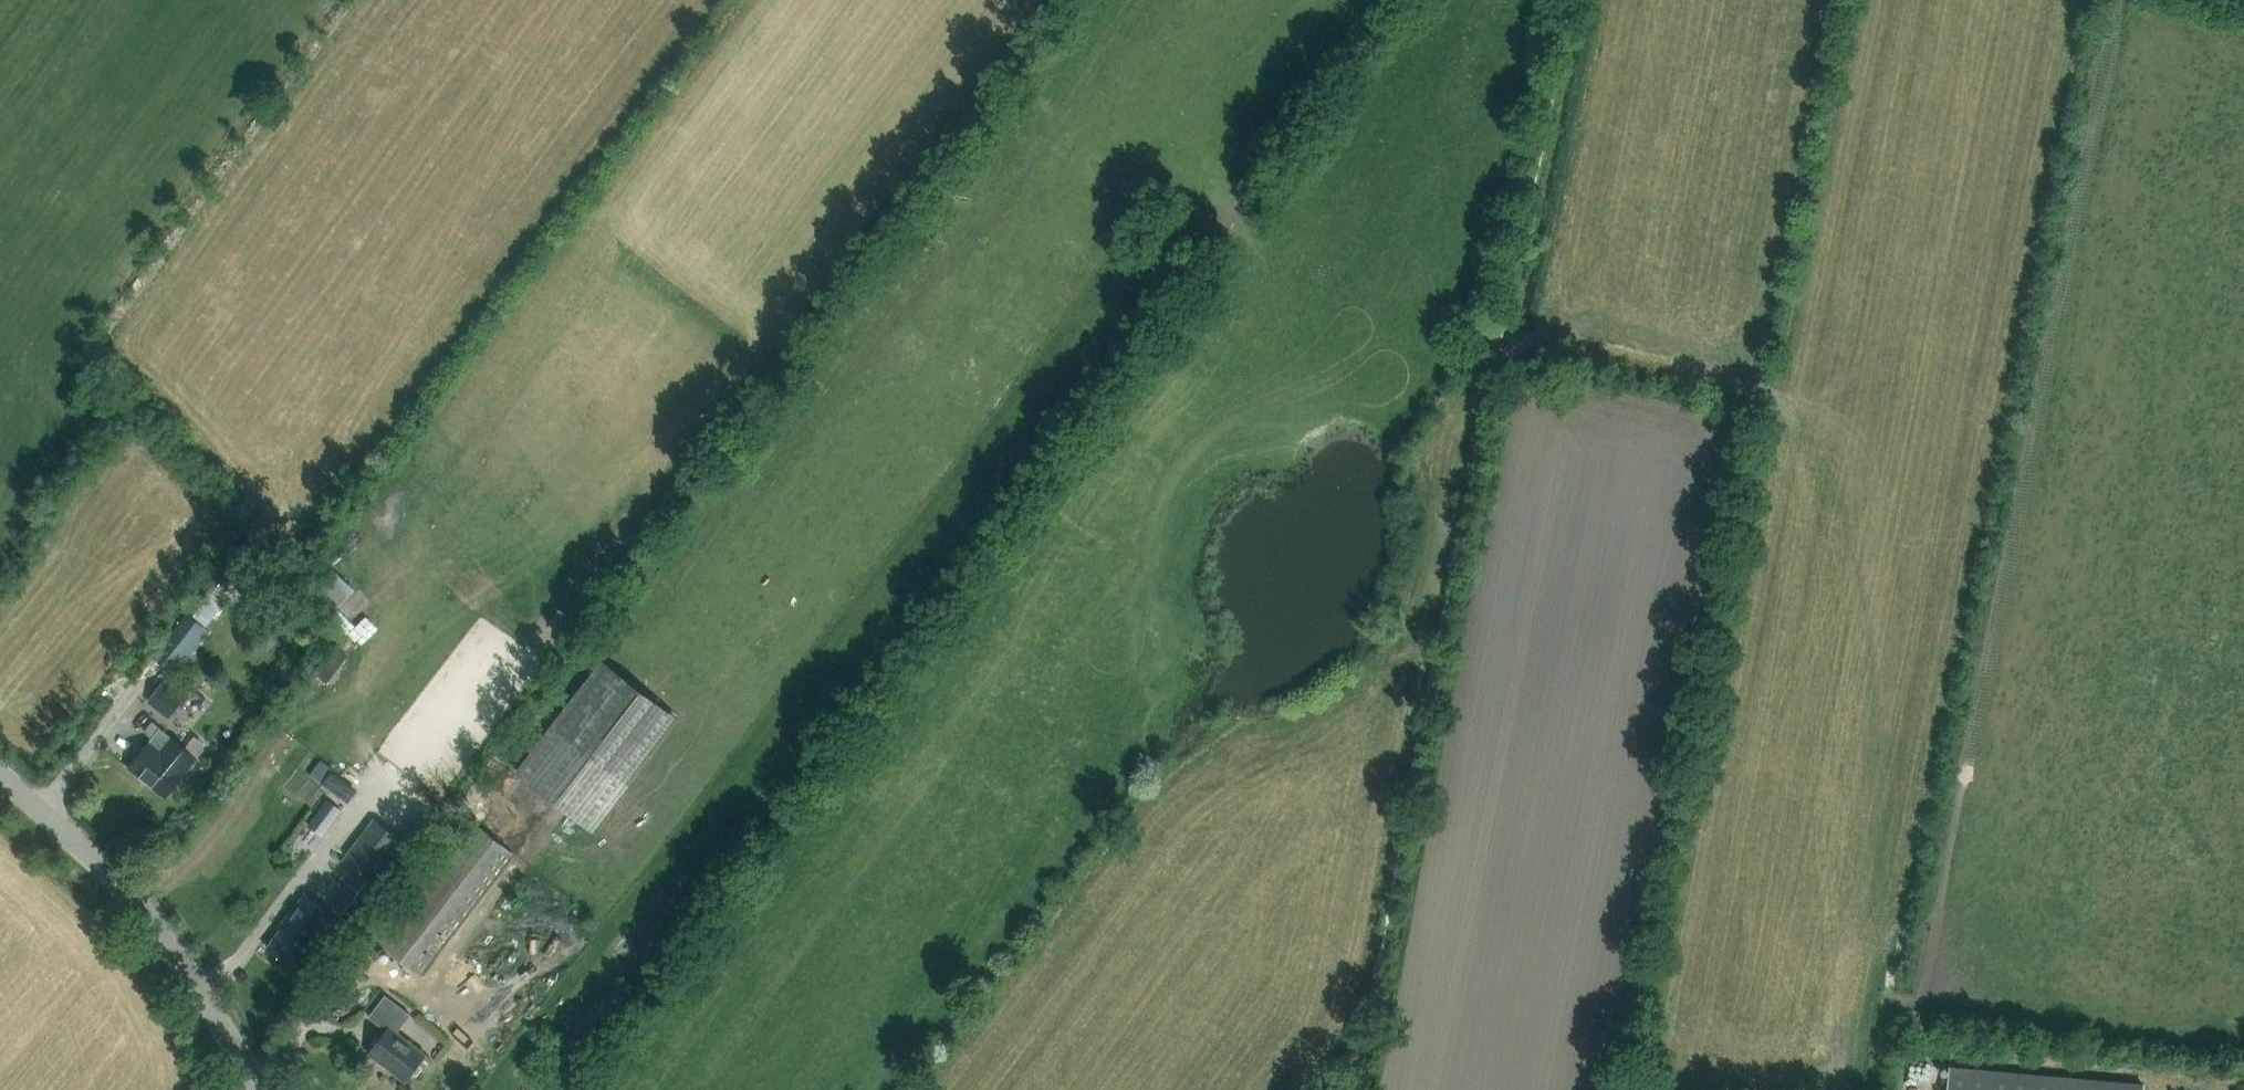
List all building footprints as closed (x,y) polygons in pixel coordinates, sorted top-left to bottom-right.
[(306,586),(330,611),(354,587),(329,563),(306,586)] [(207,590),(204,588),(185,612),(187,613),(154,656),(176,673),(209,629),(202,624),(236,584),(221,572),(207,590)] [(589,657),(512,776),(596,830),(665,722),(673,727),(680,716),(589,657)] [(147,702),(168,718),(191,688),(170,672),(147,702)] [(160,728),(152,738),(157,742),(154,746),(149,741),(129,765),(165,795),(196,758),(160,728)] [(332,769),(322,783),(348,802),(358,789),(332,769)] [(323,834),(340,808),(322,796),(305,822),(323,834)] [(341,859),(359,873),(335,906),(357,923),(384,886),(382,885),(412,846),(373,817),(341,859)] [(512,851),(477,823),(403,919),(395,913),(375,940),(419,973),(512,851)] [(291,908),(280,923),(283,925),(268,945),(288,961),(303,941),(308,945),(319,931),(332,940),(345,924),(332,914),(333,912),(306,891),(292,909),(291,908)] [(412,1013),(387,994),(370,1015),(388,1029),(370,1052),(407,1080),(428,1053),(398,1031),(412,1013)] [(1950,1068),(1948,1089),(2143,1089),(2144,1085),(1950,1068)]
